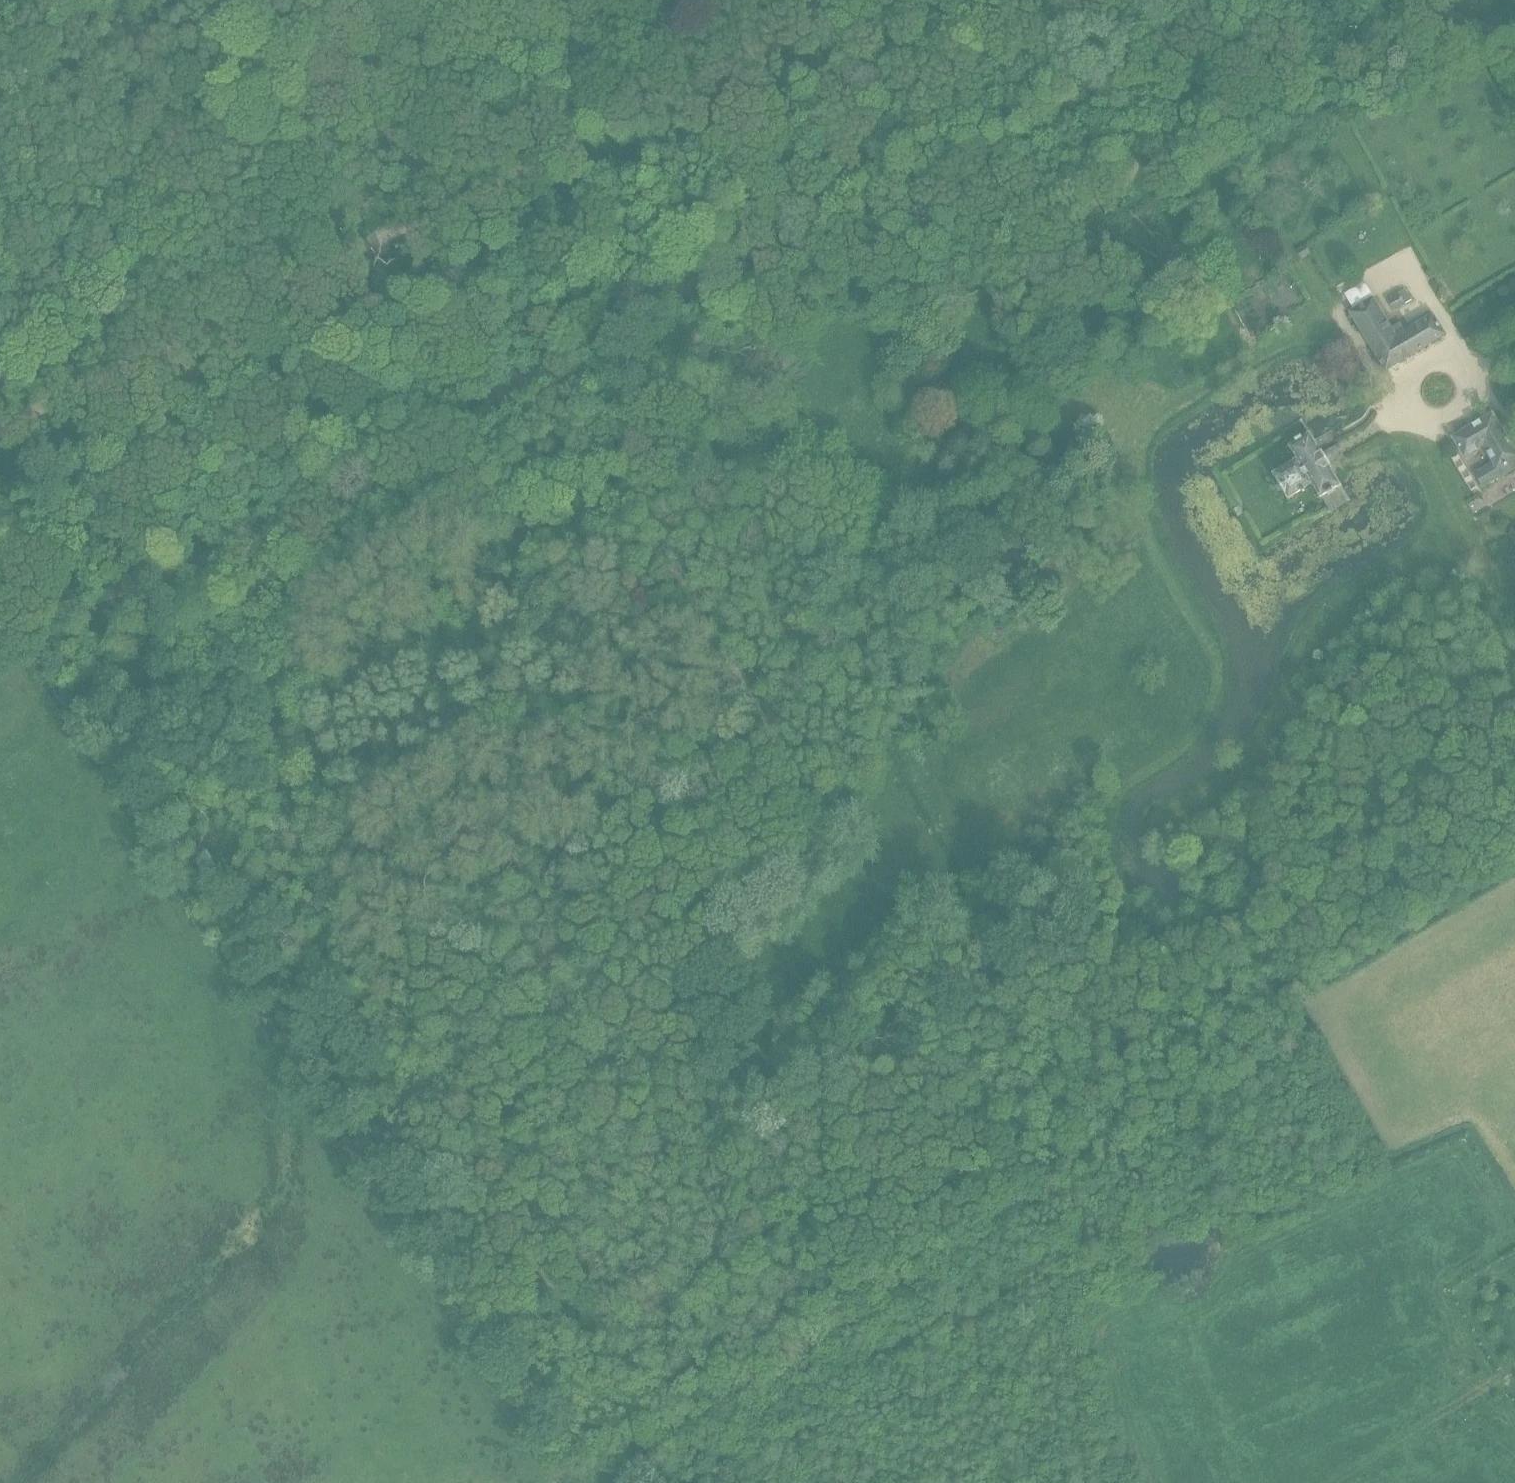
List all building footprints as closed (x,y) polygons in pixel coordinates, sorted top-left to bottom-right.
[(1397,308),(1412,297),(1404,286),(1388,297),(1397,308)] [(1384,369),(1443,334),(1431,313),(1403,329),(1399,322),(1390,328),(1372,296),(1349,309),(1384,369)] [(1514,465),(1514,451),(1491,411),(1451,436),(1464,457),(1482,445),(1489,457),(1479,463),(1490,481),(1514,465)] [(1330,465),(1341,458),(1333,444),(1320,452),(1309,433),(1289,445),(1297,458),(1272,472),(1287,498),(1311,483),(1319,497),(1321,495),(1328,509),(1346,498),(1338,483),(1340,482),(1330,465)]
